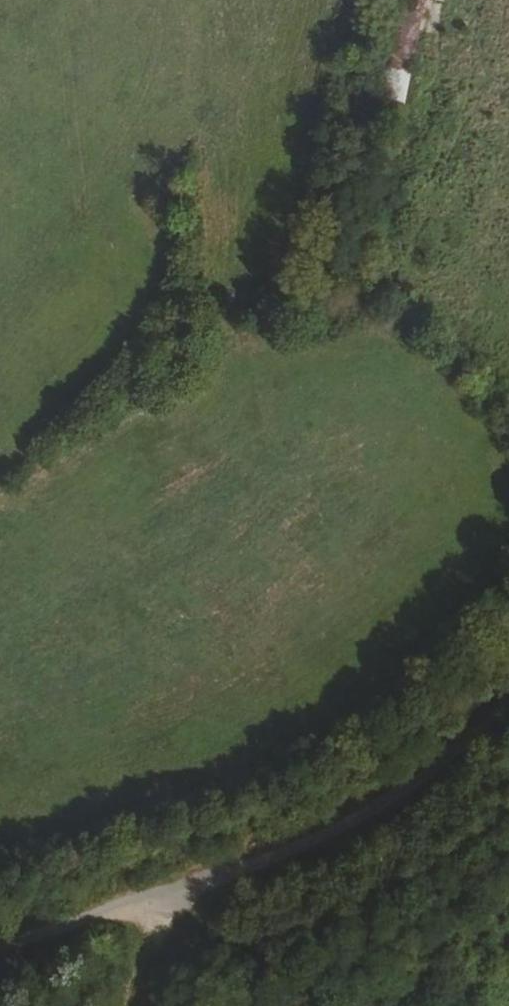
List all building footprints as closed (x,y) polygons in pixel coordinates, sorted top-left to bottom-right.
[(426,0),(402,0),(387,69),(408,74),(426,0)]
